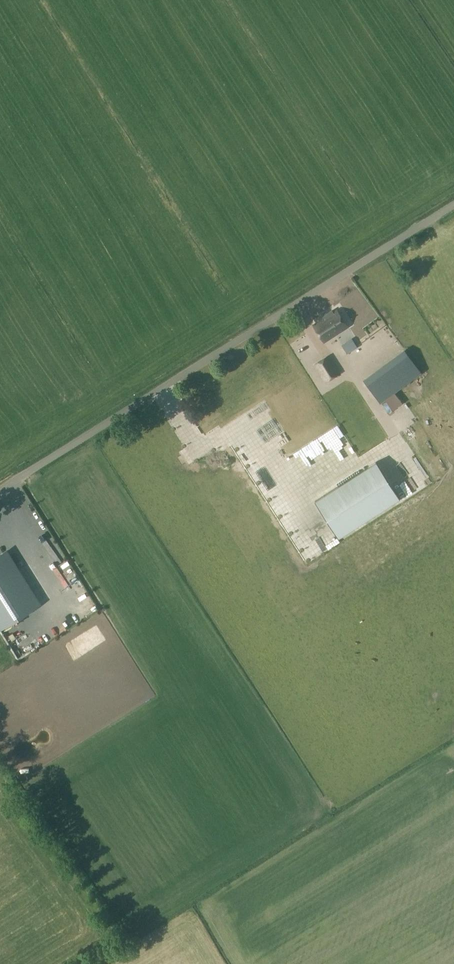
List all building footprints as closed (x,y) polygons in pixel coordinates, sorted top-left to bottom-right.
[(313,325),(324,342),(347,327),(336,311),(332,313),(331,312),(324,317),(325,318),(313,325)] [(343,347),(347,354),(357,347),(353,340),(343,347)] [(364,380),(380,402),(421,373),(404,350),(364,380)] [(340,375),(328,355),(313,365),(324,384),(340,375)] [(408,389),(413,396),(418,393),(414,385),(408,389)] [(275,451),(299,492),(381,443),(368,420),(357,403),(275,451)] [(338,538),(398,499),(375,463),(315,501),(338,538)] [(39,606),(7,552),(0,556),(0,629),(39,606)]
